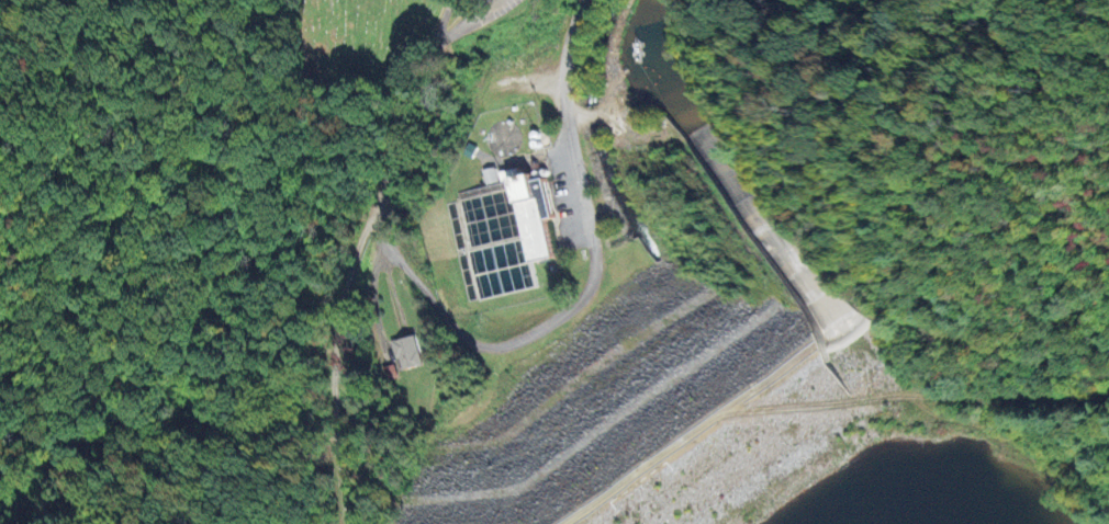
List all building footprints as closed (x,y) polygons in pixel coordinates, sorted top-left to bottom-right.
[(484,185),(498,182),(495,167),(480,170),(484,185)] [(542,178),(528,180),(527,173),(518,174),(516,167),(497,171),(499,182),(509,181),(524,262),(549,257),(542,218),(549,217),(542,178)] [(392,360),(398,359),(400,369),(420,366),(416,336),(390,340),(392,360)]
